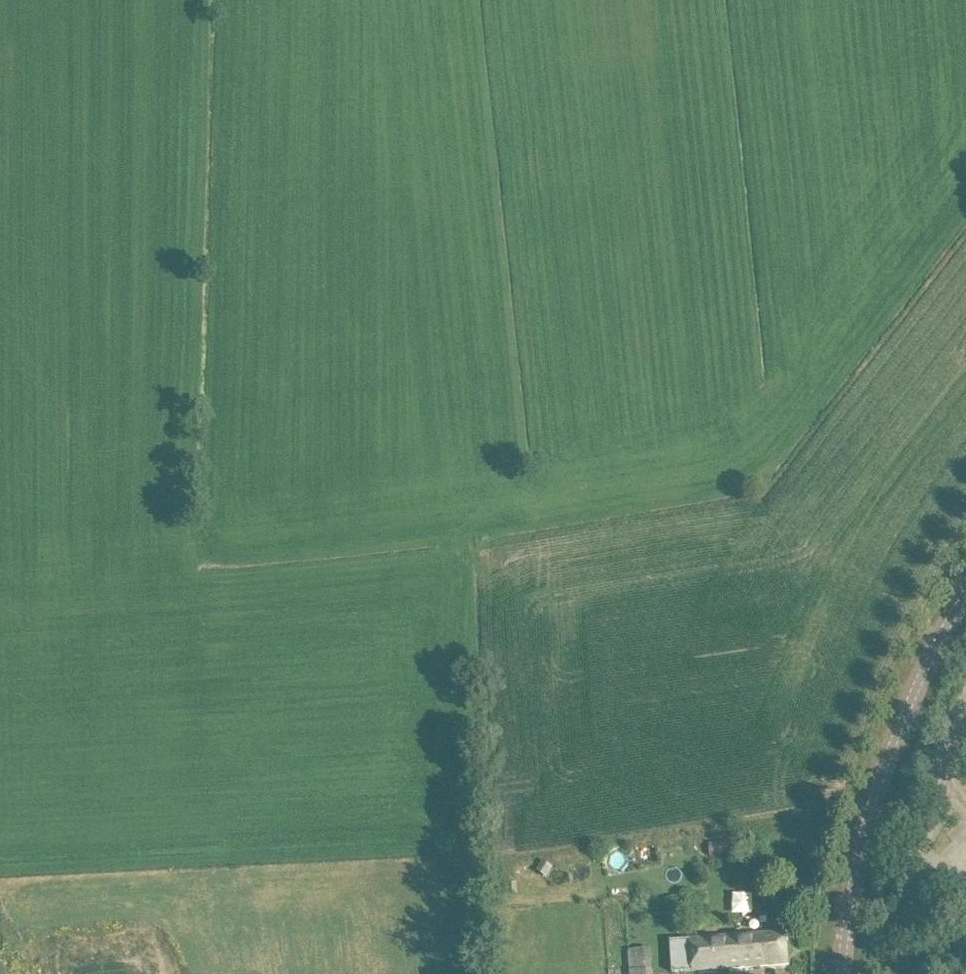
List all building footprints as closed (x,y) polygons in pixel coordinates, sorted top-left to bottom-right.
[(673,972),(788,964),(786,932),(670,941),(673,972)] [(629,951),(633,973),(653,973),(649,948),(629,951)]
